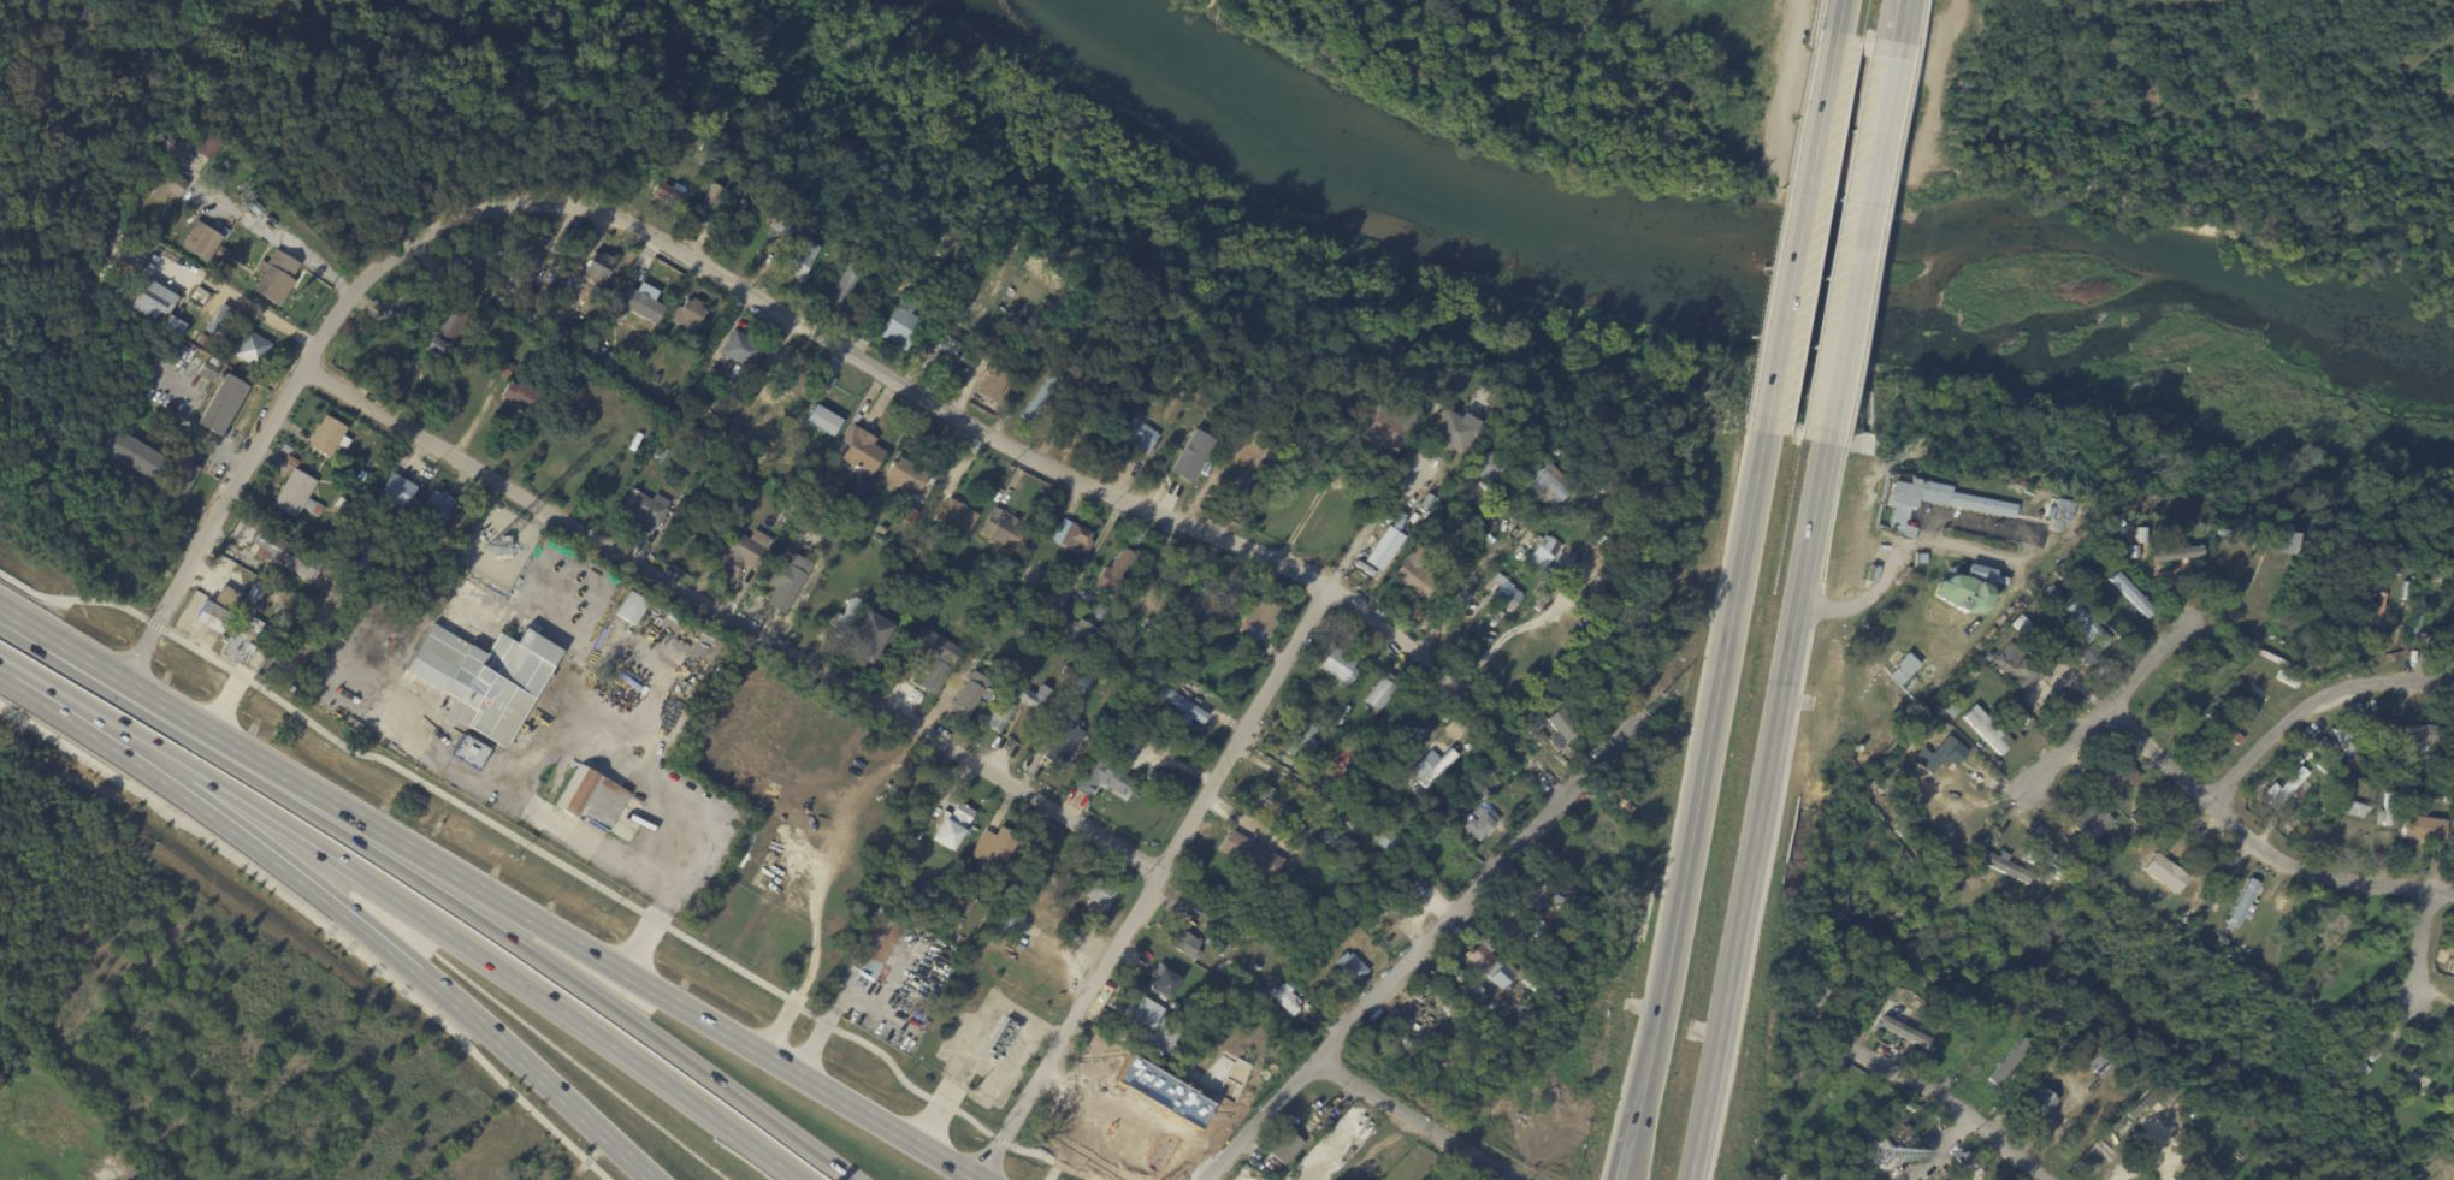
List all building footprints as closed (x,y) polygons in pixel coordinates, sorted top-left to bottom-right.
[(208,160),(194,150),(208,130),(224,141),(211,161),(208,160)] [(187,150),(179,160),(160,147),(168,135),(188,149),(187,150)] [(699,149),(704,140),(711,143),(706,153),(699,149)] [(168,168),(189,182),(178,198),(171,194),(164,203),(150,195),(168,168)] [(675,212),(664,207),(667,202),(651,194),(658,179),(673,188),(675,183),(687,189),(675,212)] [(723,201),(716,215),(710,212),(704,221),(694,217),(714,182),(723,188),(719,196),(725,200),(723,201)] [(262,210),(256,217),(248,208),(255,200),(265,209),(262,210)] [(788,239),(774,230),(775,227),(770,225),(775,214),(781,218),(786,209),(800,218),(788,239)] [(208,227),(224,237),(206,263),(181,245),(197,220),(208,227)] [(498,243),(504,233),(515,239),(509,249),(498,243)] [(779,271),(800,235),(823,248),(802,284),(779,271)] [(158,244),(152,255),(140,248),(146,236),(159,243),(158,244)] [(229,256),(225,263),(213,256),(220,244),(232,251),(229,256)] [(539,253),(513,301),(503,296),(530,247),(539,253)] [(988,255),(981,269),(966,261),(975,247),(989,255),(988,255)] [(300,265),(291,279),(296,280),(280,307),(254,290),(264,274),(256,271),(262,260),(267,263),(276,248),(301,263),(300,265)] [(585,271),(587,266),(585,265),(587,262),(589,262),(590,260),(592,260),(596,251),(602,255),(603,253),(617,261),(605,283),(585,271)] [(853,295),(845,312),(827,302),(852,259),(871,269),(864,281),(863,280),(853,295)] [(129,280),(126,274),(146,268),(148,274),(129,280)] [(176,304),(167,316),(137,298),(148,279),(179,297),(182,300),(181,302),(177,301),(176,304)] [(119,286),(114,295),(108,292),(114,281),(120,285),(119,286)] [(135,296),(129,292),(136,281),(142,285),(135,296)] [(655,287),(657,287),(651,301),(656,302),(643,331),(634,326),(632,331),(615,324),(622,309),(628,312),(643,281),(655,287)] [(200,303),(207,292),(195,285),(189,297),(200,303)] [(664,302),(625,288),(618,307),(656,322),(664,302)] [(203,292),(206,293),(191,319),(185,315),(201,291),(203,292)] [(913,313),(899,304),(905,293),(919,302),(913,313)] [(694,336),(684,330),(685,327),(666,315),(674,303),(682,308),(687,298),(691,301),(693,296),(704,303),(702,307),(709,310),(694,336)] [(929,316),(921,312),(927,301),(935,306),(929,316)] [(544,304),(548,306),(544,316),(536,314),(540,302),(544,304)] [(223,304),(235,310),(218,339),(205,332),(223,303),(223,304)] [(438,324),(449,304),(471,316),(447,360),(424,346),(430,336),(424,332),(431,320),(438,324)] [(980,308),(982,309),(972,328),(962,324),(971,304),(980,308)] [(907,351),(880,336),(898,306),(922,319),(917,327),(921,330),(907,351)] [(400,316),(401,316),(391,332),(379,325),(389,309),(400,316)] [(179,333),(185,323),(168,314),(162,323),(179,333)] [(526,326),(533,314),(542,319),(534,330),(526,326)] [(952,318),(957,320),(958,326),(956,330),(950,331),(946,328),(945,324),(947,319),(952,318)] [(1019,319),(1035,333),(1024,344),(1009,330),(1019,319)] [(271,343),(271,344),(256,336),(262,325),(277,333),(271,343)] [(734,328),(765,348),(752,372),(721,352),(734,328)] [(942,333),(964,345),(962,348),(969,352),(960,367),(952,363),(951,363),(945,360),(942,363),(918,350),(930,328),(941,334),(942,333)] [(231,353),(255,368),(270,343),(246,329),(231,353)] [(202,333),(211,339),(206,349),(196,343),(202,333)] [(1017,346),(1010,358),(997,350),(1004,338),(1017,346)] [(607,349),(604,355),(598,352),(601,346),(607,349)] [(613,354),(623,360),(616,372),(602,364),(608,352),(613,354)] [(258,369),(252,378),(238,369),(246,357),(259,367),(258,369)] [(507,380),(493,372),(503,358),(516,367),(507,380)] [(798,397),(780,387),(794,361),(809,369),(808,370),(811,373),(798,397)] [(200,370),(205,362),(221,372),(217,380),(200,370)] [(1306,383),(1313,369),(1319,372),(1312,386),(1306,383)] [(1045,402),(1029,423),(1021,416),(1053,372),(1062,378),(1045,402)] [(236,379),(249,387),(220,437),(197,423),(226,373),(236,379)] [(835,378),(838,380),(829,393),(818,387),(827,373),(835,378)] [(981,395),(992,374),(1005,381),(994,402),(981,395)] [(1332,374),(1344,381),(1338,391),(1326,384),(1332,374)] [(518,407),(502,395),(512,381),(520,387),(522,383),(538,395),(526,413),(518,407)] [(1167,409),(1161,407),(1165,401),(1163,399),(1167,390),(1173,392),(1167,403),(1170,403),(1167,409)] [(1394,455),(1362,434),(1372,419),(1368,416),(1376,405),(1379,408),(1390,392),(1420,413),(1394,455)] [(804,420),(832,435),(841,419),(813,403),(804,420)] [(1442,450),(1432,444),(1433,441),(1424,435),(1439,409),(1472,428),(1456,455),(1447,449),(1444,452),(1442,450)] [(343,437),(331,458),(308,445),(317,429),(315,429),(318,425),(319,426),(325,415),(348,428),(343,437)] [(1161,435),(1148,455),(1141,451),(1136,458),(1122,447),(1130,437),(1125,434),(1131,426),(1134,428),(1140,420),(1161,435)] [(850,425),(875,439),(871,445),(885,453),(869,479),(838,459),(846,445),(839,441),(850,425)] [(161,455),(171,461),(158,484),(105,451),(118,429),(161,455)] [(1178,429),(1189,435),(1184,445),(1173,438),(1178,429)] [(716,443),(721,434),(728,439),(723,447),(716,443)] [(294,450),(292,452),(297,455),(296,456),(285,451),(284,452),(280,451),(284,444),(294,450)] [(669,450),(662,462),(652,456),(658,444),(669,450)] [(1196,479),(1161,461),(1170,445),(1184,452),(1187,446),(1199,453),(1196,458),(1206,464),(1199,480),(1196,479)] [(1463,467),(1471,456),(1473,457),(1478,449),(1486,455),(1488,451),(1496,457),(1500,452),(1513,462),(1496,487),(1463,467)] [(1543,509),(1539,505),(1543,502),(1515,475),(1536,453),(1585,502),(1577,511),(1581,515),(1575,521),(1565,509),(1557,516),(1549,506),(1545,511),(1543,509)] [(930,474),(918,496),(897,482),(893,488),(883,482),(887,478),(886,476),(899,455),(930,474)] [(296,469),(318,482),(308,498),(317,503),(312,514),(303,509),(301,511),(296,520),(272,505),(280,492),(279,491),(282,485),(284,486),(294,468),(296,469)] [(398,476),(418,487),(404,511),(378,496),(392,472),(398,476)] [(1231,509),(1224,505),(1234,490),(1242,494),(1254,473),(1261,478),(1241,515),(1231,509)] [(863,480),(864,479),(876,487),(864,504),(852,496),(863,480)] [(2014,514),(2012,520),(1914,503),(1912,511),(1908,510),(1905,523),(1903,522),(1903,527),(1915,529),(1914,538),(1887,533),(1891,510),(1882,509),(1887,482),(1905,486),(1905,481),(1947,488),(1946,494),(2015,506),(2014,514)] [(348,492),(353,484),(365,491),(360,498),(348,492)] [(670,504),(668,508),(669,509),(658,527),(656,526),(654,532),(640,524),(638,527),(617,516),(632,488),(652,499),(656,493),(672,502),(670,504)] [(447,493),(450,496),(450,497),(456,500),(437,535),(426,529),(430,523),(427,521),(425,524),(416,520),(433,490),(442,494),(443,492),(447,493)] [(749,491),(757,496),(752,504),(744,499),(749,491)] [(357,508),(351,516),(335,505),(341,497),(357,508)] [(966,505),(969,508),(969,509),(980,515),(970,533),(940,515),(950,498),(962,504),(962,503),(966,505)] [(2054,532),(2046,529),(2048,520),(2041,517),(2045,506),(2051,508),(2053,499),(2072,504),(2068,524),(2062,523),(2058,533),(2054,532)] [(997,506),(1004,511),(1001,515),(1011,521),(1013,517),(1021,521),(1018,524),(1031,532),(1018,555),(989,538),(991,535),(982,530),(992,512),(993,512),(997,506)] [(1353,564),(1359,555),(1365,558),(1385,528),(1388,530),(1399,514),(1411,522),(1379,569),(1386,574),(1379,583),(1353,564)] [(1062,544),(1071,522),(1094,533),(1090,540),(1093,541),(1086,556),(1062,544)] [(2141,546),(2148,526),(2165,532),(2158,552),(2141,546)] [(324,564),(313,583),(274,562),(273,564),(250,550),(264,528),(286,541),(324,564)] [(767,535),(774,540),(768,550),(773,552),(759,574),(744,564),(733,583),(715,573),(739,532),(750,539),(756,529),(767,535)] [(2295,553),(2296,532),(2269,531),(2269,553),(2295,553)] [(1561,544),(1550,558),(1556,563),(1547,575),(1535,567),(1530,573),(1521,567),(1547,532),(1561,544)] [(889,544),(894,535),(901,540),(897,549),(889,544)] [(512,536),(512,561),(503,561),(503,536),(512,536)] [(404,544),(400,553),(394,550),(400,540),(404,544)] [(909,552),(913,545),(922,551),(918,557),(909,552)] [(2150,560),(2200,557),(2199,546),(2149,549),(2150,560)] [(1136,551),(1141,555),(1125,579),(1127,580),(1114,598),(1093,585),(1102,568),(1104,568),(1105,567),(1110,569),(1123,547),(1131,552),(1133,550),(1136,551)] [(883,555),(887,549),(897,553),(893,561),(883,555)] [(1444,555),(1449,549),(1454,551),(1449,557),(1444,555)] [(1403,591),(1386,577),(1407,551),(1426,567),(1421,573),(1435,582),(1420,601),(1405,589),(1403,591)] [(814,564),(815,565),(786,616),(767,605),(776,588),(764,581),(777,558),(790,564),(796,555),(814,564)] [(978,561),(988,568),(983,574),(975,568),(978,561)] [(1445,568),(1449,561),(1455,564),(1451,571),(1445,568)] [(1935,582),(1938,583),(1947,575),(1962,577),(1967,563),(1995,570),(1992,586),(1971,580),(1970,583),(1981,588),(1986,595),(1981,611),(1973,615),(1959,615),(1929,597),(1933,582),(1935,582)] [(1157,567),(1164,571),(1166,568),(1188,581),(1176,601),(1146,585),(1157,567)] [(1438,575),(1443,568),(1449,573),(1444,580),(1438,575)] [(1509,569),(1515,575),(1512,579),(1506,573),(1509,569)] [(1590,581),(1597,571),(1604,577),(1597,587),(1590,581)] [(2154,611),(2146,619),(2107,580),(2116,571),(2154,611)] [(2408,589),(2409,576),(2417,577),(2417,583),(2415,583),(2414,589),(2408,589)] [(2263,604),(2278,580),(2284,583),(2269,607),(2263,604)] [(248,595),(255,581),(266,586),(259,600),(248,595)] [(1200,586),(1225,601),(1229,597),(1237,601),(1218,634),(1179,610),(1196,583),(1200,586)] [(1489,598),(1500,585),(1501,586),(1503,583),(1520,598),(1507,613),(1489,598)] [(221,636),(195,621),(207,600),(213,604),(224,585),(242,597),(246,599),(232,621),(231,619),(221,636)] [(497,588),(507,594),(504,600),(493,594),(497,588)] [(613,614),(632,625),(646,601),(627,590),(613,614)] [(1264,595),(1289,609),(1273,639),(1243,624),(1250,611),(1246,610),(1252,599),(1258,603),(1261,594),(1264,595)] [(863,601),(841,638),(832,633),(834,627),(829,624),(836,612),(842,616),(848,605),(846,604),(850,598),(852,599),(853,597),(863,601)] [(199,605),(193,616),(184,611),(190,600),(199,605)] [(1406,624),(1399,619),(1409,605),(1417,611),(1406,624)] [(869,609),(895,625),(880,651),(886,654),(877,666),(873,663),(871,665),(845,648),(869,609)] [(2080,613),(2097,633),(2089,639),(2072,619),(2080,613)] [(2027,624),(2028,624),(2018,635),(2007,624),(2017,615),(2027,624)] [(259,645),(243,668),(214,650),(220,640),(221,640),(224,636),(229,639),(232,633),(244,640),(246,638),(241,635),(253,616),(270,627),(259,645)] [(1072,633),(1074,631),(1070,629),(1075,621),(1078,623),(1081,619),(1100,630),(1088,650),(1069,639),(1072,633)] [(2076,628),(2070,633),(2065,625),(2071,621),(2076,628)] [(564,651),(507,751),(457,722),(454,728),(443,722),(456,700),(407,671),(433,624),(471,646),(472,646),(487,656),(501,633),(519,644),(527,629),(564,651)] [(964,651),(965,651),(939,696),(921,687),(938,657),(915,644),(923,627),(964,651)] [(2099,648),(2092,640),(2099,634),(2111,647),(2104,654),(2099,648)] [(1350,653),(1360,659),(1354,668),(1359,670),(1349,687),(1313,663),(1319,653),(1321,654),(1329,642),(1346,653),(1348,651),(1350,653)] [(2007,642),(2039,674),(2017,695),(1991,669),(1992,666),(1987,662),(2007,642)] [(2414,647),(2415,647),(2414,662),(2406,660),(2407,646),(2414,647)] [(277,653),(289,660),(283,670),(270,663),(276,653),(277,653)] [(1887,674),(1904,653),(1918,664),(1900,686),(1887,674)] [(991,664),(989,663),(998,654),(1013,671),(1005,680),(991,664)] [(1969,672),(1975,666),(1980,670),(1973,677),(1969,672)] [(983,676),(991,681),(966,721),(950,710),(974,670),(983,676)] [(2298,682),(2294,689),(2273,680),(2277,670),(2299,681),(2298,682)] [(1093,678),(1081,696),(1069,689),(1081,671),(1093,678)] [(1364,700),(1385,675),(1386,676),(1390,671),(1399,677),(1395,681),(1401,686),(1379,713),(1364,700)] [(2233,683),(2239,677),(2243,682),(2237,688),(2233,683)] [(1012,700),(1010,704),(1016,707),(1000,735),(986,727),(1011,680),(1035,694),(1041,684),(1051,690),(1037,713),(1019,704),(1022,701),(1013,696),(1012,700)] [(1167,689),(1210,717),(1204,725),(1201,724),(1196,730),(1182,721),(1187,714),(1179,710),(1178,711),(1173,707),(1173,706),(1161,698),(1167,689)] [(1598,722),(1591,729),(1571,711),(1584,695),(1604,712),(1598,722)] [(2237,695),(2255,713),(2245,725),(2234,714),(2239,708),(2231,701),(2237,695)] [(2212,704),(2217,699),(2221,702),(2216,708),(2212,704)] [(1332,721),(1337,713),(1338,714),(1346,704),(1352,707),(1340,725),(1332,721)] [(1949,721),(1939,712),(1947,704),(1956,711),(1949,721)] [(1981,713),(2001,735),(2003,734),(2011,742),(1998,755),(1959,717),(1967,710),(1965,708),(1971,704),(1981,713)] [(2032,739),(2004,712),(2011,704),(2039,731),(2032,739)] [(1573,736),(1563,745),(1543,721),(1559,707),(1579,731),(1573,736)] [(2229,740),(2204,717),(2210,710),(2242,740),(2236,746),(2229,740)] [(1461,717),(1472,728),(1460,740),(1448,728),(1460,716),(1461,717)] [(1313,741),(1308,748),(1312,749),(1306,760),(1283,748),(1282,749),(1270,742),(1277,730),(1287,736),(1297,717),(1320,729),(1313,741)] [(2357,722),(2357,719),(2365,717),(2366,721),(2371,719),(2375,731),(2359,735),(2357,722)] [(1082,742),(1064,770),(1043,757),(1065,722),(1068,723),(1071,719),(1083,727),(1081,730),(1087,734),(1082,742)] [(2342,725),(2349,739),(2347,740),(2357,757),(2347,763),(2329,730),(2341,723),(2342,725)] [(2390,724),(2435,727),(2435,747),(2387,745),(2388,724),(2390,724)] [(1929,739),(1934,729),(1940,733),(1936,741),(1929,739)] [(2449,735),(2453,735),(2453,767),(2438,766),(2441,733),(2448,734),(2448,735),(2449,735)] [(1929,753),(1920,746),(1910,758),(1928,774),(1943,757),(1949,761),(1960,748),(1944,735),(1929,753)] [(1970,772),(1940,742),(1949,735),(1982,770),(1974,777),(1970,772)] [(467,736),(491,751),(480,771),(455,755),(467,736)] [(2322,737),(2329,745),(2325,749),(2338,763),(2332,769),(2310,746),(2316,740),(2317,741),(2320,736),(2322,737)] [(1349,770),(1335,758),(1346,742),(1362,753),(1350,770),(1349,770)] [(1851,754),(1847,748),(1857,742),(1861,749),(1851,754)] [(1411,770),(1432,749),(1441,759),(1453,747),(1460,755),(1426,789),(1419,781),(1420,779),(1411,770)] [(2134,773),(2133,775),(2137,778),(2129,788),(2124,783),(2121,787),(2097,766),(2110,751),(2134,773)] [(2425,754),(2435,755),(2434,769),(2424,769),(2425,754)] [(1117,795),(1100,785),(1093,797),(1074,787),(1090,755),(1135,782),(1124,799),(1117,795)] [(2324,775),(2311,763),(2316,759),(2328,770),(2324,775)] [(1489,769),(1494,764),(1497,767),(1491,772),(1489,769)] [(2334,770),(2340,765),(2343,769),(2338,775),(2334,770)] [(2300,797),(2299,799),(2296,796),(2292,802),(2286,796),(2272,811),(2263,802),(2296,767),(2305,776),(2301,779),(2310,788),(2300,797)] [(635,813),(634,814),(623,807),(609,832),(607,831),(605,834),(587,823),(589,822),(585,819),(583,823),(563,812),(587,769),(632,795),(641,801),(635,813)] [(1133,789),(1136,782),(1142,784),(1137,791),(1133,789)] [(2371,782),(2378,783),(2377,790),(2370,789),(2371,782)] [(1253,800),(1263,783),(1276,793),(1272,799),(1296,814),(1291,824),(1253,800)] [(1331,794),(1326,790),(1329,785),(1335,789),(1331,794)] [(2383,828),(2381,828),(2381,823),(2376,823),(2376,811),(2381,812),(2383,793),(2384,793),(2384,785),(2391,785),(2390,808),(2391,808),(2390,819),(2389,819),(2389,828),(2383,828)] [(1500,819),(1497,822),(1498,824),(1495,828),(1496,830),(1489,837),(1486,836),(1480,842),(1465,828),(1474,818),(1477,820),(1478,819),(1472,813),(1483,802),(1477,796),(1485,788),(1494,795),(1486,802),(1492,808),(1491,810),(1501,819),(1500,819)] [(2452,794),(2450,805),(2443,804),(2444,793),(2452,794)] [(2337,799),(2370,807),(2367,814),(2363,813),(2363,818),(2350,814),(2350,817),(2338,814),(2341,807),(2335,805),(2337,799)] [(959,801),(975,810),(964,829),(966,830),(953,852),(933,840),(946,818),(939,814),(942,808),(950,812),(958,800),(959,801)] [(2111,823),(2088,846),(2065,824),(2088,800),(2111,823)] [(2134,811),(2143,822),(2135,829),(2125,818),(2134,811)] [(2441,843),(2440,844),(2399,840),(2402,816),(2443,822),(2441,843)] [(970,855),(986,830),(995,836),(1001,826),(1021,838),(994,879),(988,876),(986,878),(981,874),(982,872),(976,867),(980,861),(970,855)] [(1034,841),(1028,837),(1033,828),(1039,831),(1034,841)] [(1250,838),(1287,859),(1273,882),(1219,850),(1232,828),(1250,838)] [(1337,831),(1343,835),(1340,841),(1354,849),(1349,858),(1320,838),(1327,828),(1332,831),(1330,834),(1332,836),(1336,830),(1337,831)] [(2026,840),(2053,856),(2048,865),(2063,873),(2057,883),(2048,878),(2042,889),(2029,880),(2035,870),(2018,860),(2023,852),(2018,849),(2024,838),(2026,840)] [(2101,846),(2110,854),(2105,859),(2107,861),(2100,870),(2089,859),(2101,846)] [(1993,858),(2030,874),(2026,885),(1976,861),(1981,850),(1993,858)] [(2175,868),(2187,878),(2174,895),(2140,871),(2153,853),(2175,868)] [(1053,867),(1039,857),(1030,869),(1044,879),(1053,867)] [(2074,878),(2082,864),(2094,872),(2085,885),(2074,878)] [(1106,882),(1119,890),(1107,911),(1074,890),(1084,870),(1106,882)] [(2261,890),(2255,903),(2251,901),(2236,931),(2224,925),(2247,879),(2259,884),(2257,888),(2261,890)] [(938,901),(927,895),(933,884),(944,890),(938,901)] [(948,894),(953,885),(959,889),(956,897),(948,894)] [(941,902),(946,894),(953,899),(948,907),(941,902)] [(1017,907),(1006,900),(1010,894),(1021,901),(1017,907)] [(2279,899),(2286,902),(2278,917),(2270,913),(2277,899),(2279,899)] [(907,923),(873,984),(858,976),(859,973),(846,966),(881,907),(907,923)] [(946,921),(936,917),(942,907),(951,913),(946,921)] [(1028,912),(1024,919),(1015,913),(1018,907),(1028,912)] [(1388,920),(1394,926),(1397,923),(1402,926),(1399,931),(1405,937),(1392,949),(1367,925),(1379,912),(1388,920)] [(2182,924),(2186,918),(2192,921),(2189,927),(2182,924)] [(1184,932),(1202,943),(1199,950),(1202,951),(1198,959),(1196,957),(1195,961),(1171,945),(1176,938),(1173,937),(1177,932),(1178,932),(1179,930),(1184,932)] [(1485,931),(1500,944),(1498,947),(1501,948),(1497,951),(1498,953),(1496,956),(1492,953),(1491,954),(1504,966),(1507,962),(1519,973),(1502,991),(1463,955),(1471,948),(1474,951),(1480,944),(1474,941),(1484,930),(1485,931)] [(1214,950),(1220,939),(1231,945),(1225,957),(1214,950)] [(2245,945),(2246,947),(2237,963),(2230,959),(2237,942),(2245,945)] [(1354,953),(1371,970),(1356,984),(1336,962),(1347,951),(1352,955),(1354,953)] [(1253,966),(1256,961),(1264,966),(1259,972),(1253,966)] [(1184,977),(1172,998),(1147,985),(1159,962),(1184,977)] [(1453,994),(1461,984),(1448,974),(1455,966),(1459,968),(1461,965),(1466,968),(1463,973),(1484,990),(1473,1004),(1477,1008),(1472,1014),(1468,1010),(1471,1008),(1453,994)] [(1527,973),(1542,985),(1536,992),(1521,982),(1527,973)] [(1305,1001),(1307,1003),(1294,1016),(1269,992),(1276,985),(1279,988),(1284,983),(1285,984),(1289,980),(1296,986),(1294,990),(1305,1001)] [(1152,1033),(1127,1020),(1128,1018),(1123,1015),(1133,998),(1137,1001),(1141,994),(1166,1007),(1152,1033)] [(1507,1009),(1509,1006),(1521,1010),(1524,1003),(1535,1008),(1524,1033),(1501,1024),(1507,1009)] [(959,1085),(986,1038),(999,1014),(1004,1013),(1010,1018),(1009,1020),(1022,1026),(1023,1024),(1030,1027),(1031,1033),(1012,1065),(986,1101),(980,1097),(978,1101),(976,1098),(977,1096),(959,1085)] [(1169,1054),(1146,1040),(1149,1033),(1153,1034),(1165,1016),(1184,1027),(1169,1054)] [(1893,1020),(1932,1039),(1927,1050),(1878,1026),(1884,1016),(1893,1020)] [(1145,1044),(1167,1057),(1164,1065),(1116,1034),(1120,1028),(1145,1044)] [(2087,1061),(2078,1051),(2093,1040),(2100,1050),(2087,1061)] [(2372,1048),(2379,1055),(2370,1062),(2364,1056),(2372,1048)] [(1441,1062),(1443,1060),(1439,1055),(1444,1051),(1448,1056),(1449,1056),(1453,1060),(1454,1060),(1457,1066),(1448,1073),(1441,1062)] [(2353,1078),(2366,1071),(2360,1057),(2347,1064),(2353,1078)] [(2032,1127),(2028,1131),(2017,1121),(2022,1116),(2016,1111),(2039,1085),(2056,1101),(2032,1127)] [(1902,1096),(1908,1099),(1900,1108),(1896,1103),(1902,1096)] [(2379,1109),(2389,1101),(2395,1109),(2394,1109),(2395,1111),(2389,1117),(2387,1114),(2385,1115),(2379,1109)] [(1321,1127),(1321,1126),(1329,1119),(1335,1125),(1327,1132),(1321,1127)] [(1287,1166),(1271,1152),(1291,1129),(1307,1143),(1287,1166)] [(1983,1174),(1977,1179),(1972,1179),(1957,1166),(1970,1152),(1982,1163),(1985,1164),(1980,1170),(1983,1174)]
